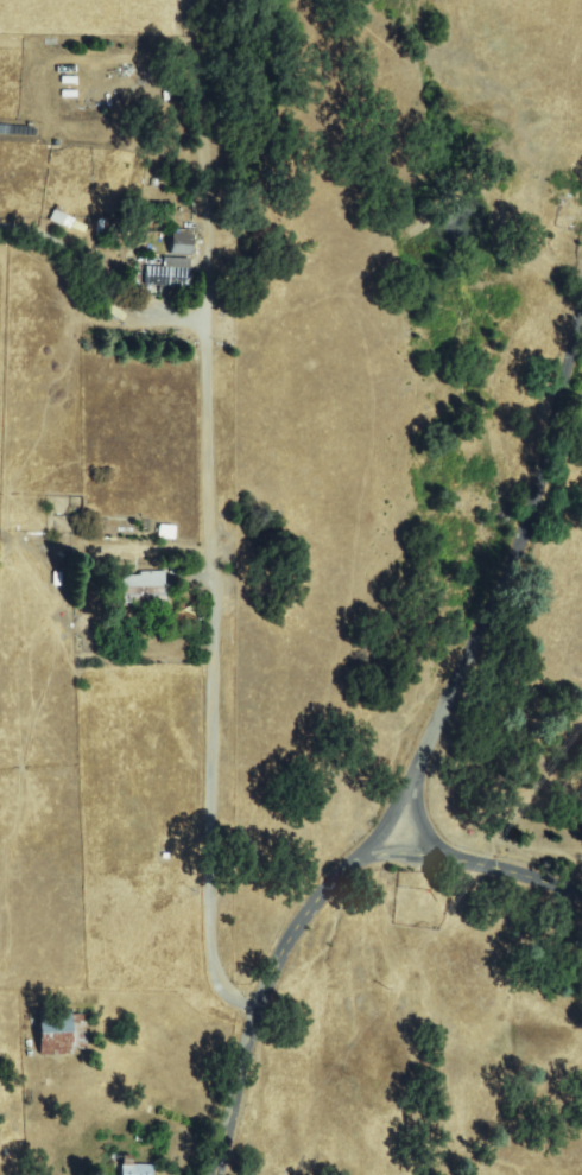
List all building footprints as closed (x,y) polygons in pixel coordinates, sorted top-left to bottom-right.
[(47,221),(68,230),(72,222),(51,212),(47,221)] [(175,231),(192,234),(190,256),(172,254),(175,231)] [(189,261),(188,286),(167,286),(167,292),(160,292),(160,285),(148,285),(148,268),(165,268),(165,260),(189,261)] [(163,601),(163,605),(152,606),(152,602),(127,604),(125,579),(165,574),(167,601),(163,601)] [(82,1046),(72,1044),(71,1055),(40,1054),(43,1012),(84,1016),(82,1046)] [(154,1167),(153,1174),(122,1174),(125,1162),(154,1167)]
